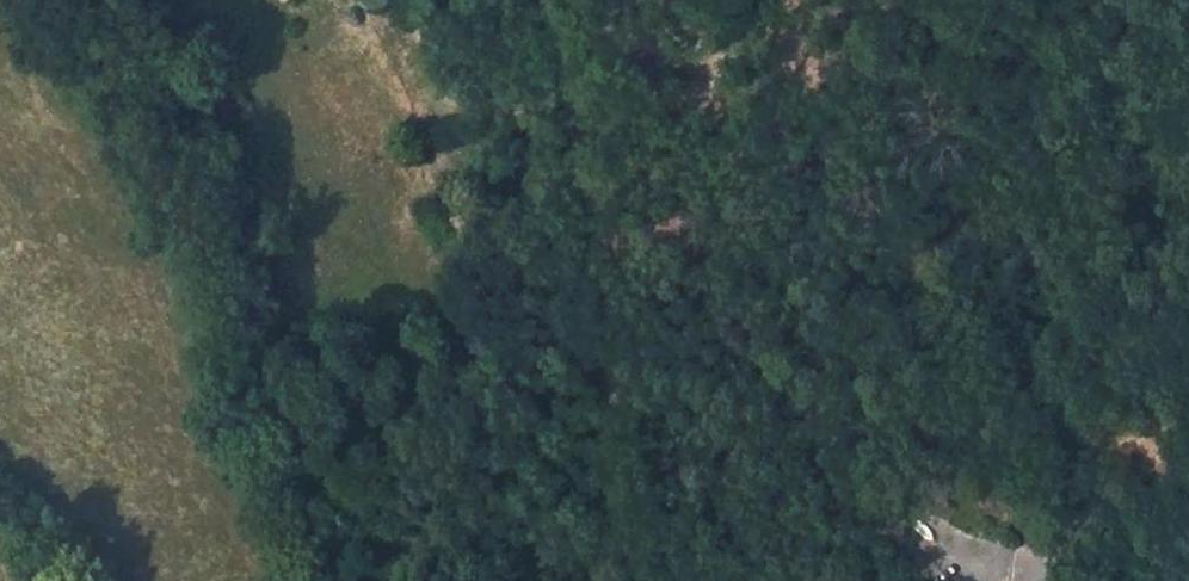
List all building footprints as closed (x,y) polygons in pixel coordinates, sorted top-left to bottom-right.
[(948,477),(925,484),(929,494),(951,486),(948,477)] [(951,486),(929,494),(933,504),(954,496),(951,486)]
